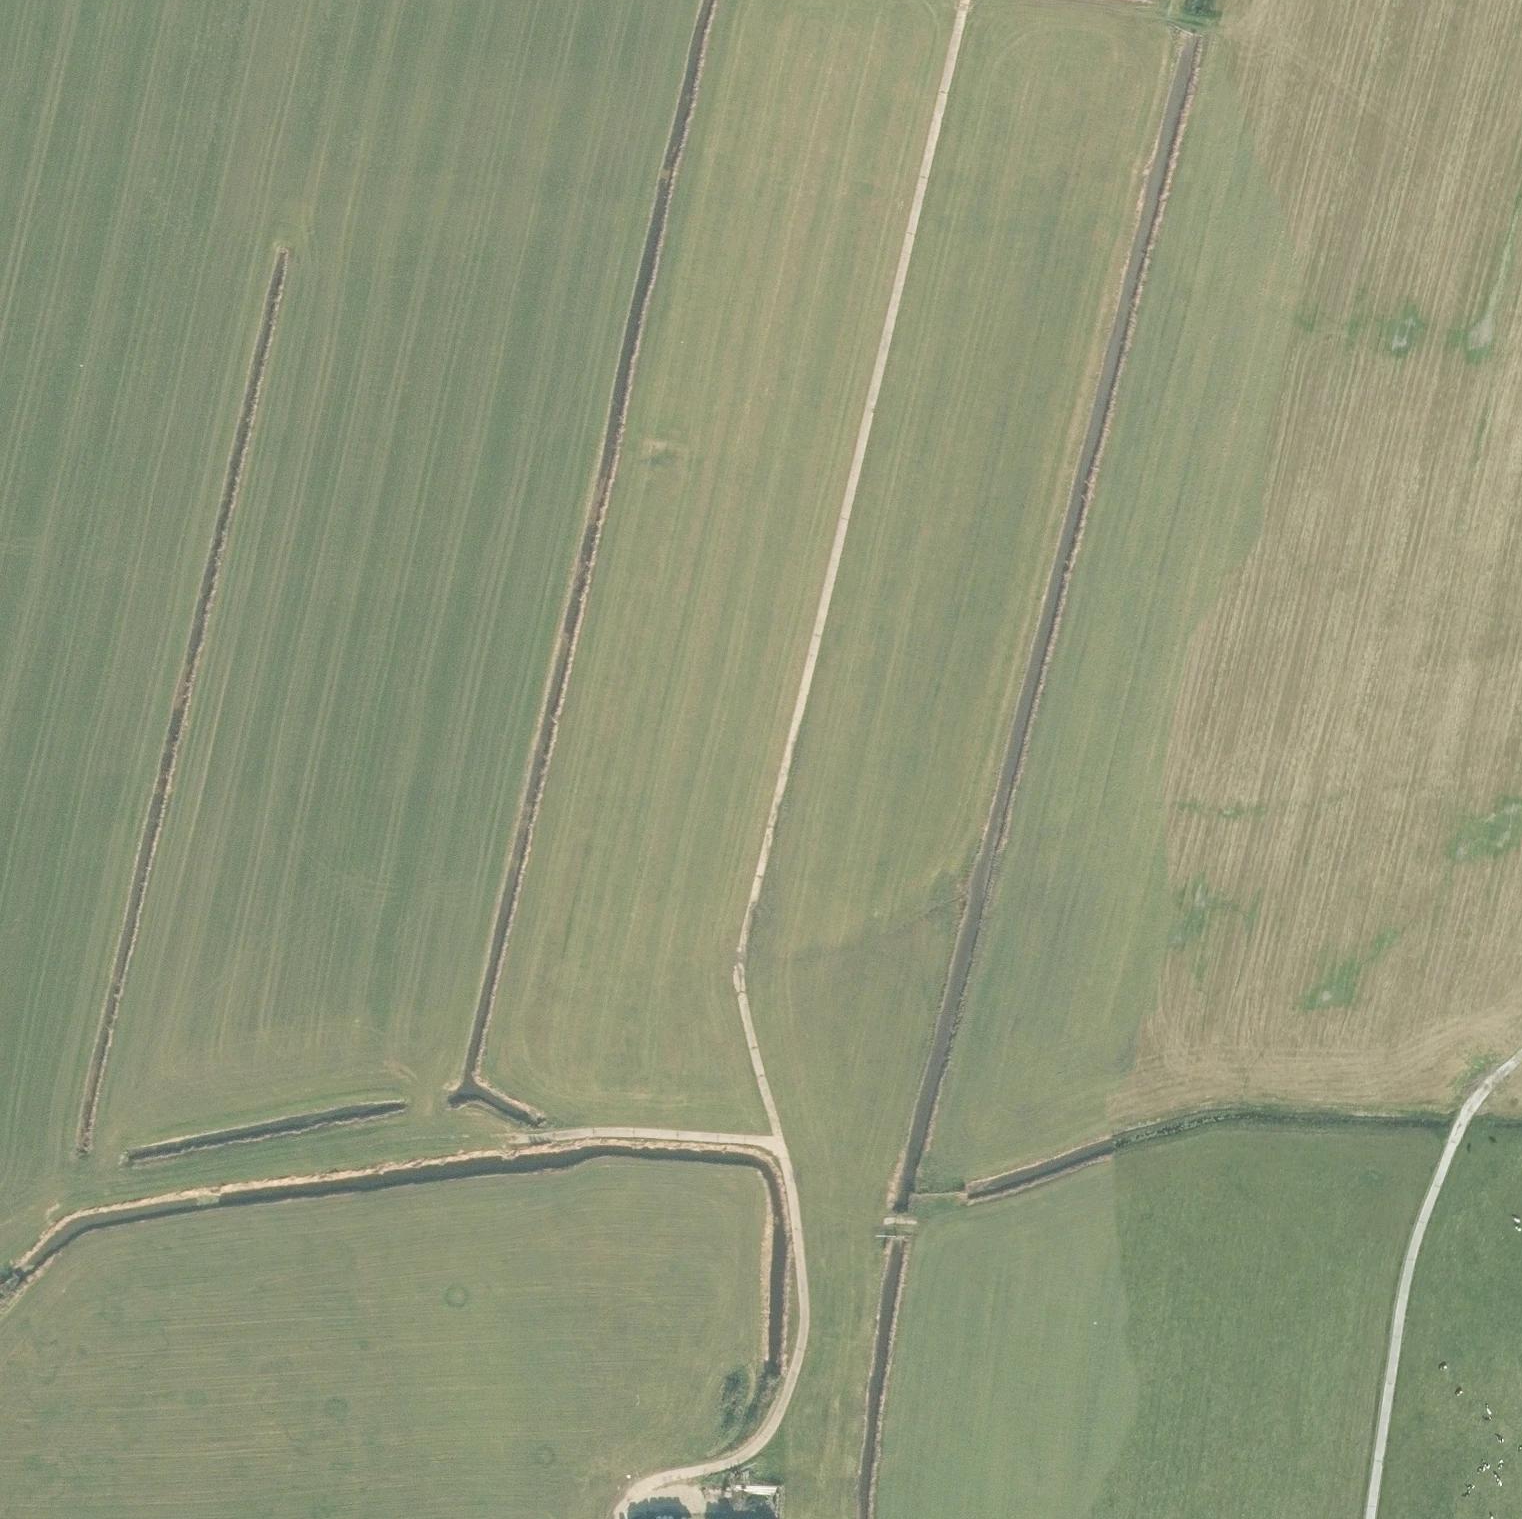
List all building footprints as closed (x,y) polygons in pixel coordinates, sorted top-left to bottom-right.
[(697,1478),(698,1485),(724,1480),(722,1473),(697,1478)] [(746,1508),(770,1507),(769,1479),(745,1480),(746,1508)]
